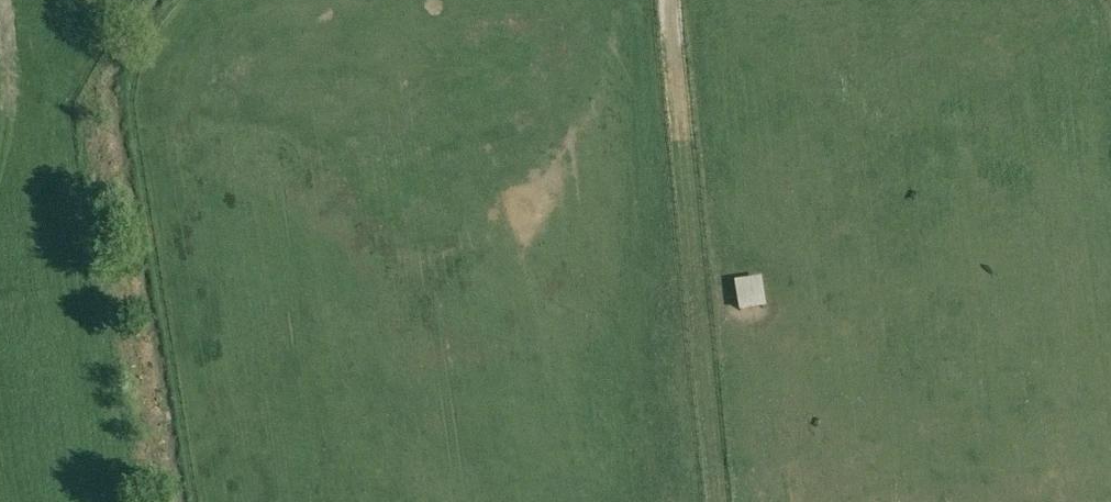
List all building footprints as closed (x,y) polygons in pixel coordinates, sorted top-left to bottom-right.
[(730,311),(758,309),(756,279),(728,280),(730,311)]
